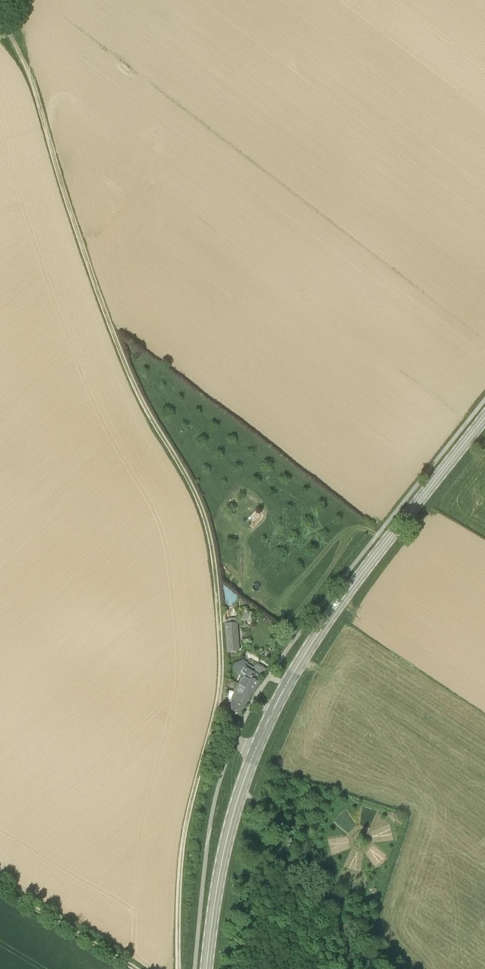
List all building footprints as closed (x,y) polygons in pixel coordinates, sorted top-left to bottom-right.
[(235,601),(239,595),(221,582),(221,583),(224,607),(224,612),(228,612),(227,605),(235,605),(235,601)] [(225,624),(227,653),(239,652),(237,623),(236,623),(225,624)] [(253,692),(261,677),(266,668),(257,663),(253,668),(242,662),(236,663),(233,669),(235,674),(243,679),(240,685),(253,692)] [(253,692),(240,685),(239,687),(236,685),(234,689),(237,691),(233,696),(246,704),(253,692)] [(240,715),(246,704),(233,696),(232,698),(232,704),(228,704),(228,709),(229,709),(230,715),(232,711),(240,715)]
